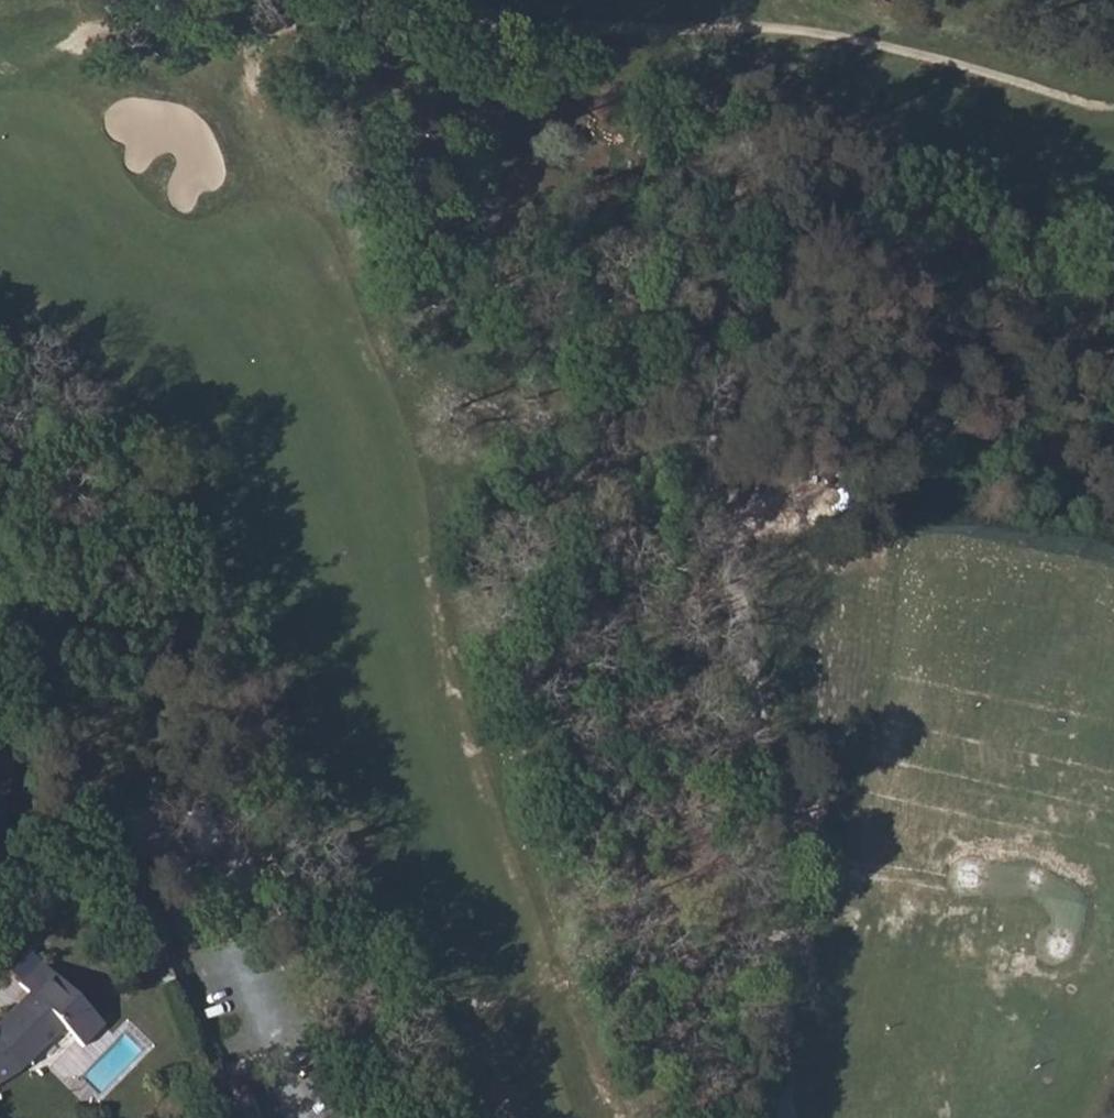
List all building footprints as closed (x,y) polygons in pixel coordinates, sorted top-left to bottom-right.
[(21,1001),(0,1022),(0,1078),(18,1068),(26,1060),(28,1062),(62,1026),(82,1045),(103,1024),(40,962),(19,983),(29,993),(32,996),(24,1004),(21,1001)] [(32,996),(29,993),(21,1001),(24,1004),(32,996)]
